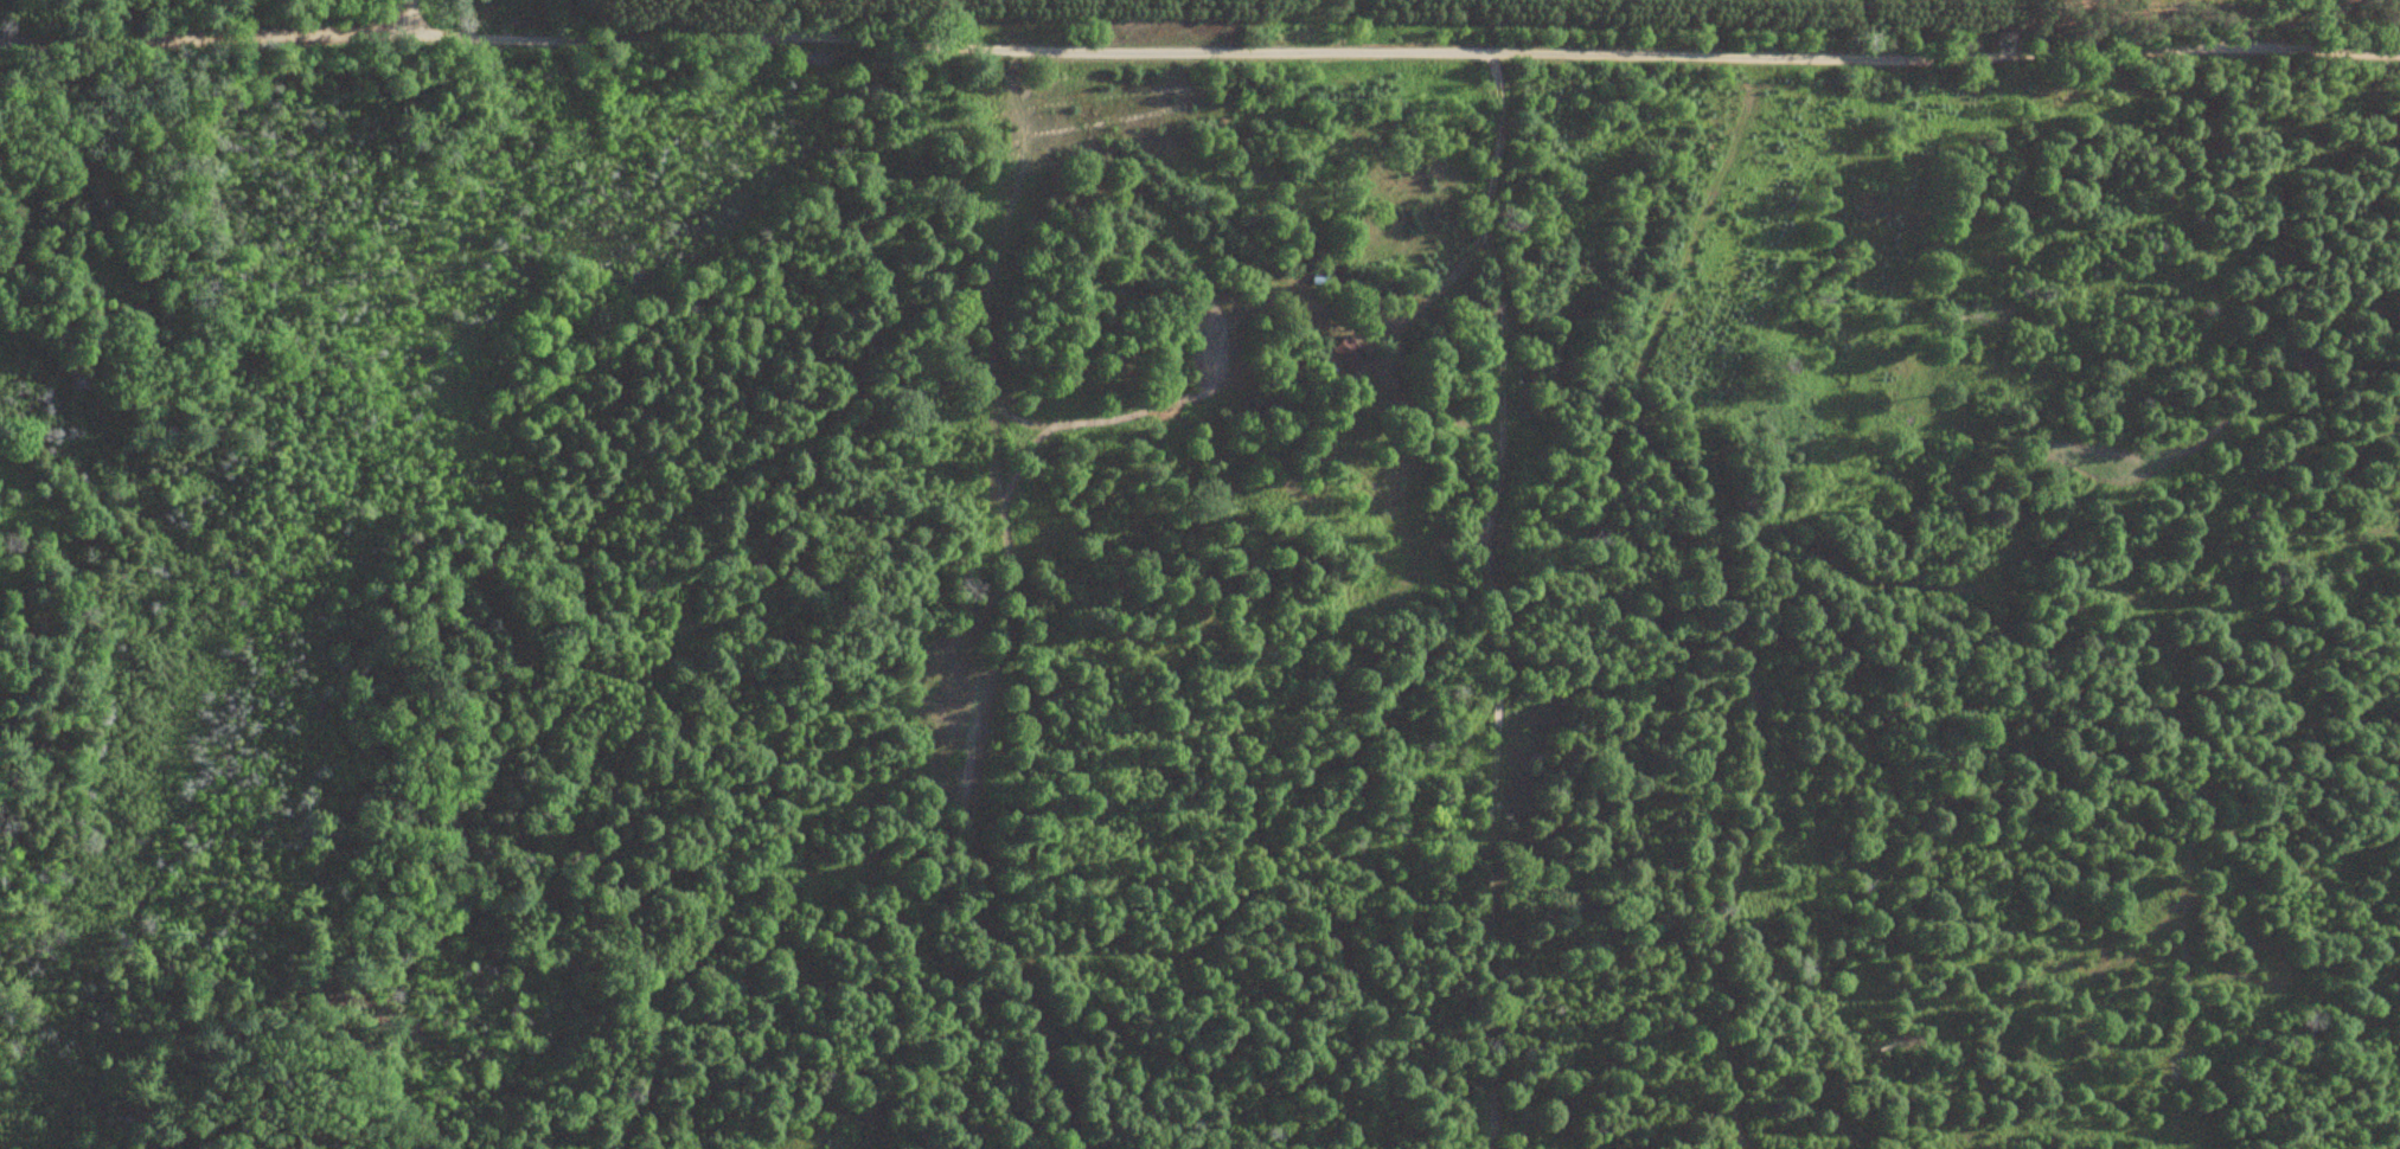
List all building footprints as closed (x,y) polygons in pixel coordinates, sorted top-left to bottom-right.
[(1332,349),(1355,372),(1370,358),(1348,334),(1332,349)]
